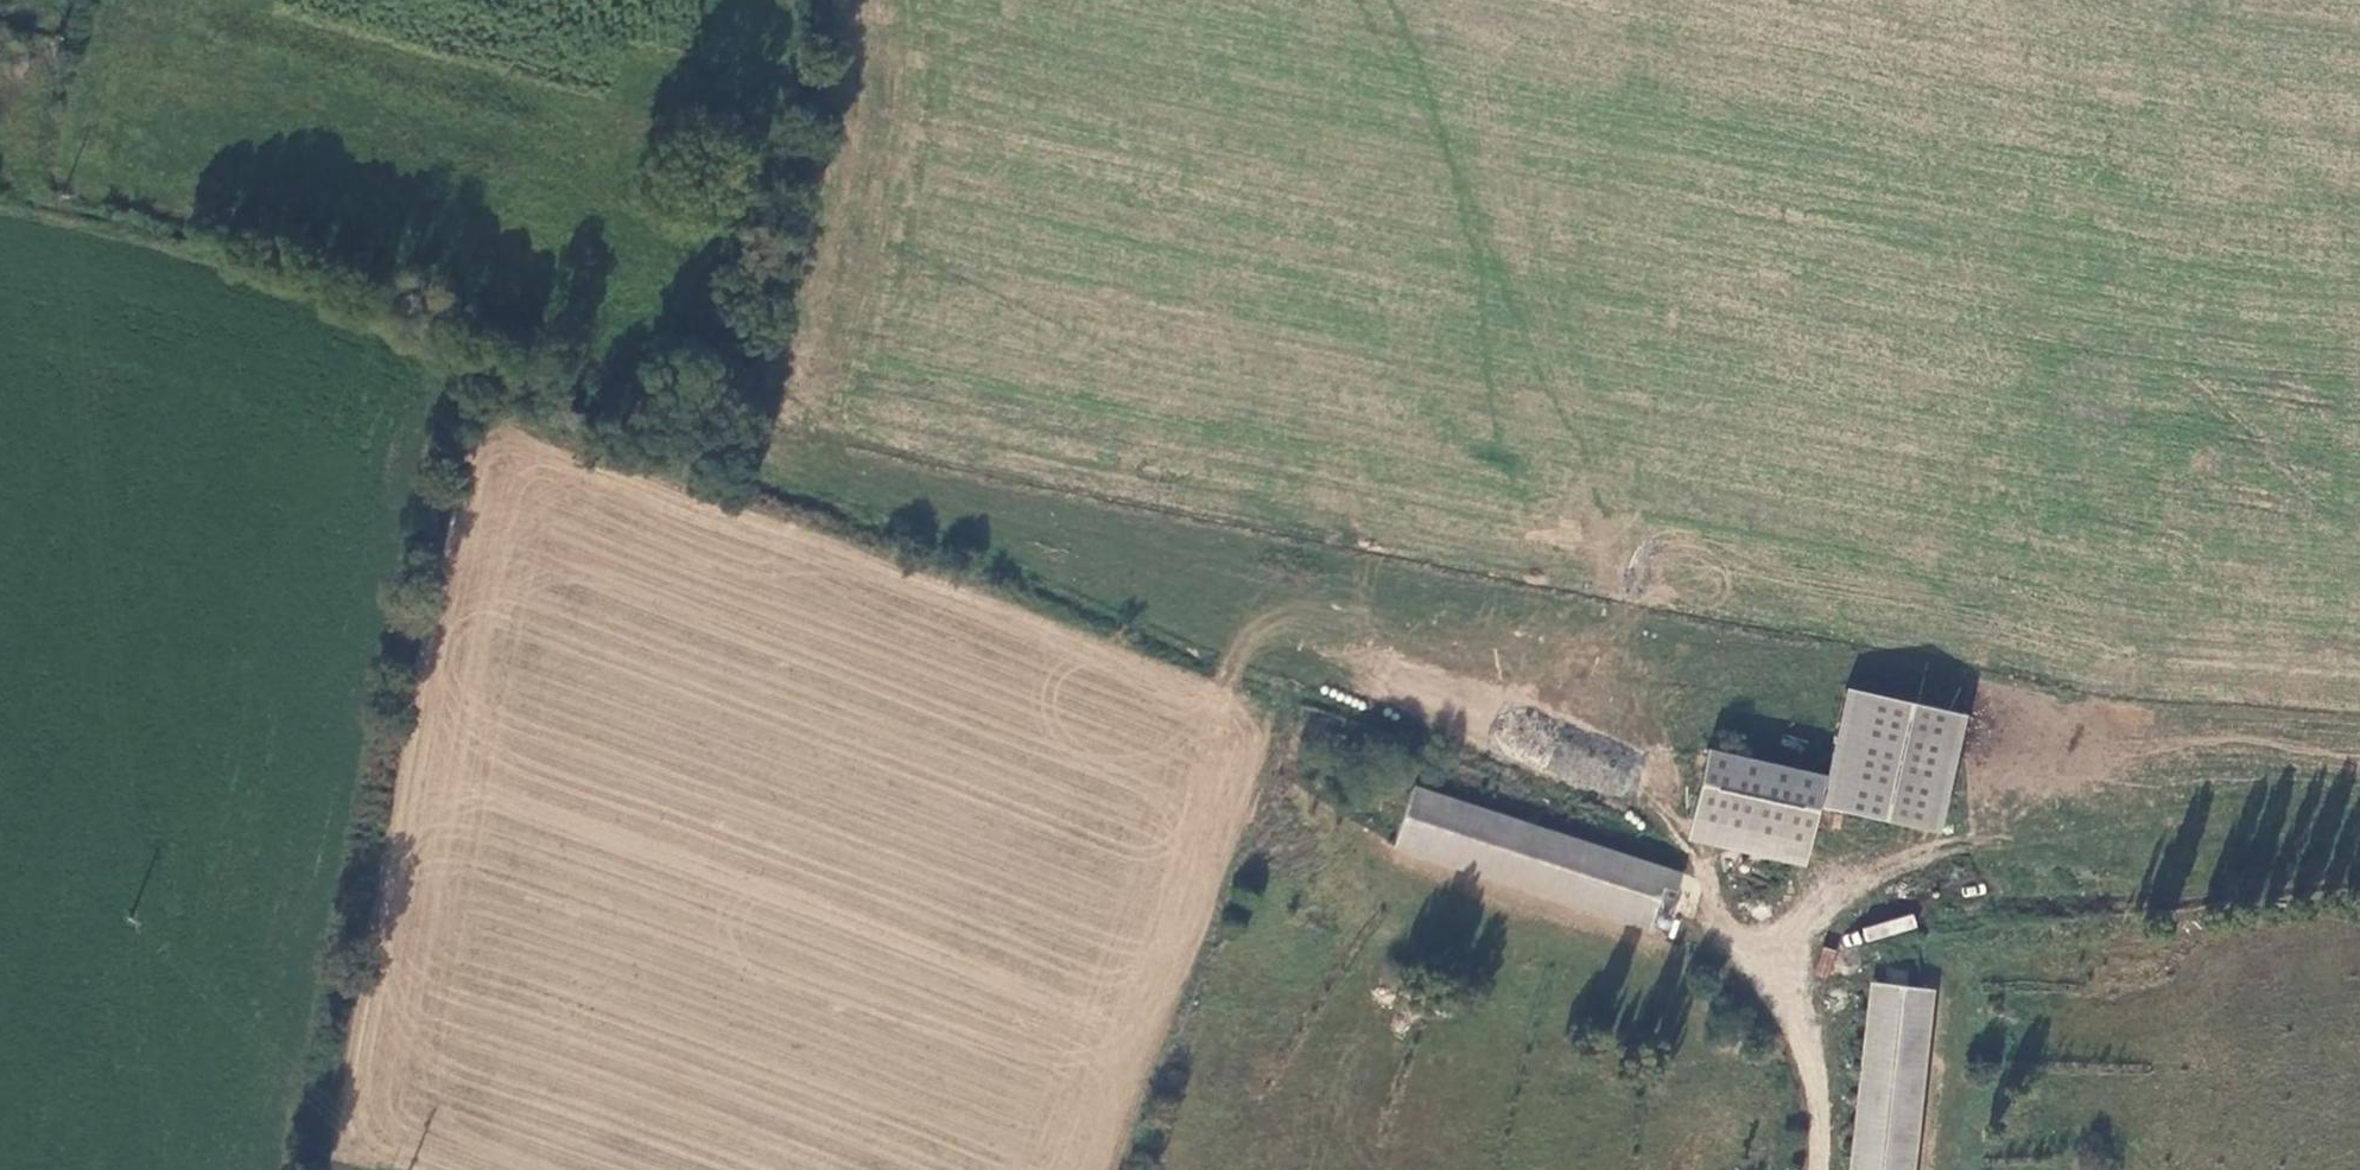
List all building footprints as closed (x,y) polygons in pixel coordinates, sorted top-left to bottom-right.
[(1917,829),(1942,712),(1839,690),(1820,777),(1701,751),(1685,822),(1803,847),(1812,806),(1917,829)] [(1664,875),(1409,793),(1391,847),(1647,929),(1660,891),(1673,895),(1679,876),(1665,872),(1664,875)] [(1915,914),(1861,927),(1864,942),(1918,929),(1915,914)] [(1830,979),(1836,950),(1820,946),(1814,976),(1830,979)] [(1870,983),(1851,1169),(1906,1169),(1925,989),(1870,983)]
